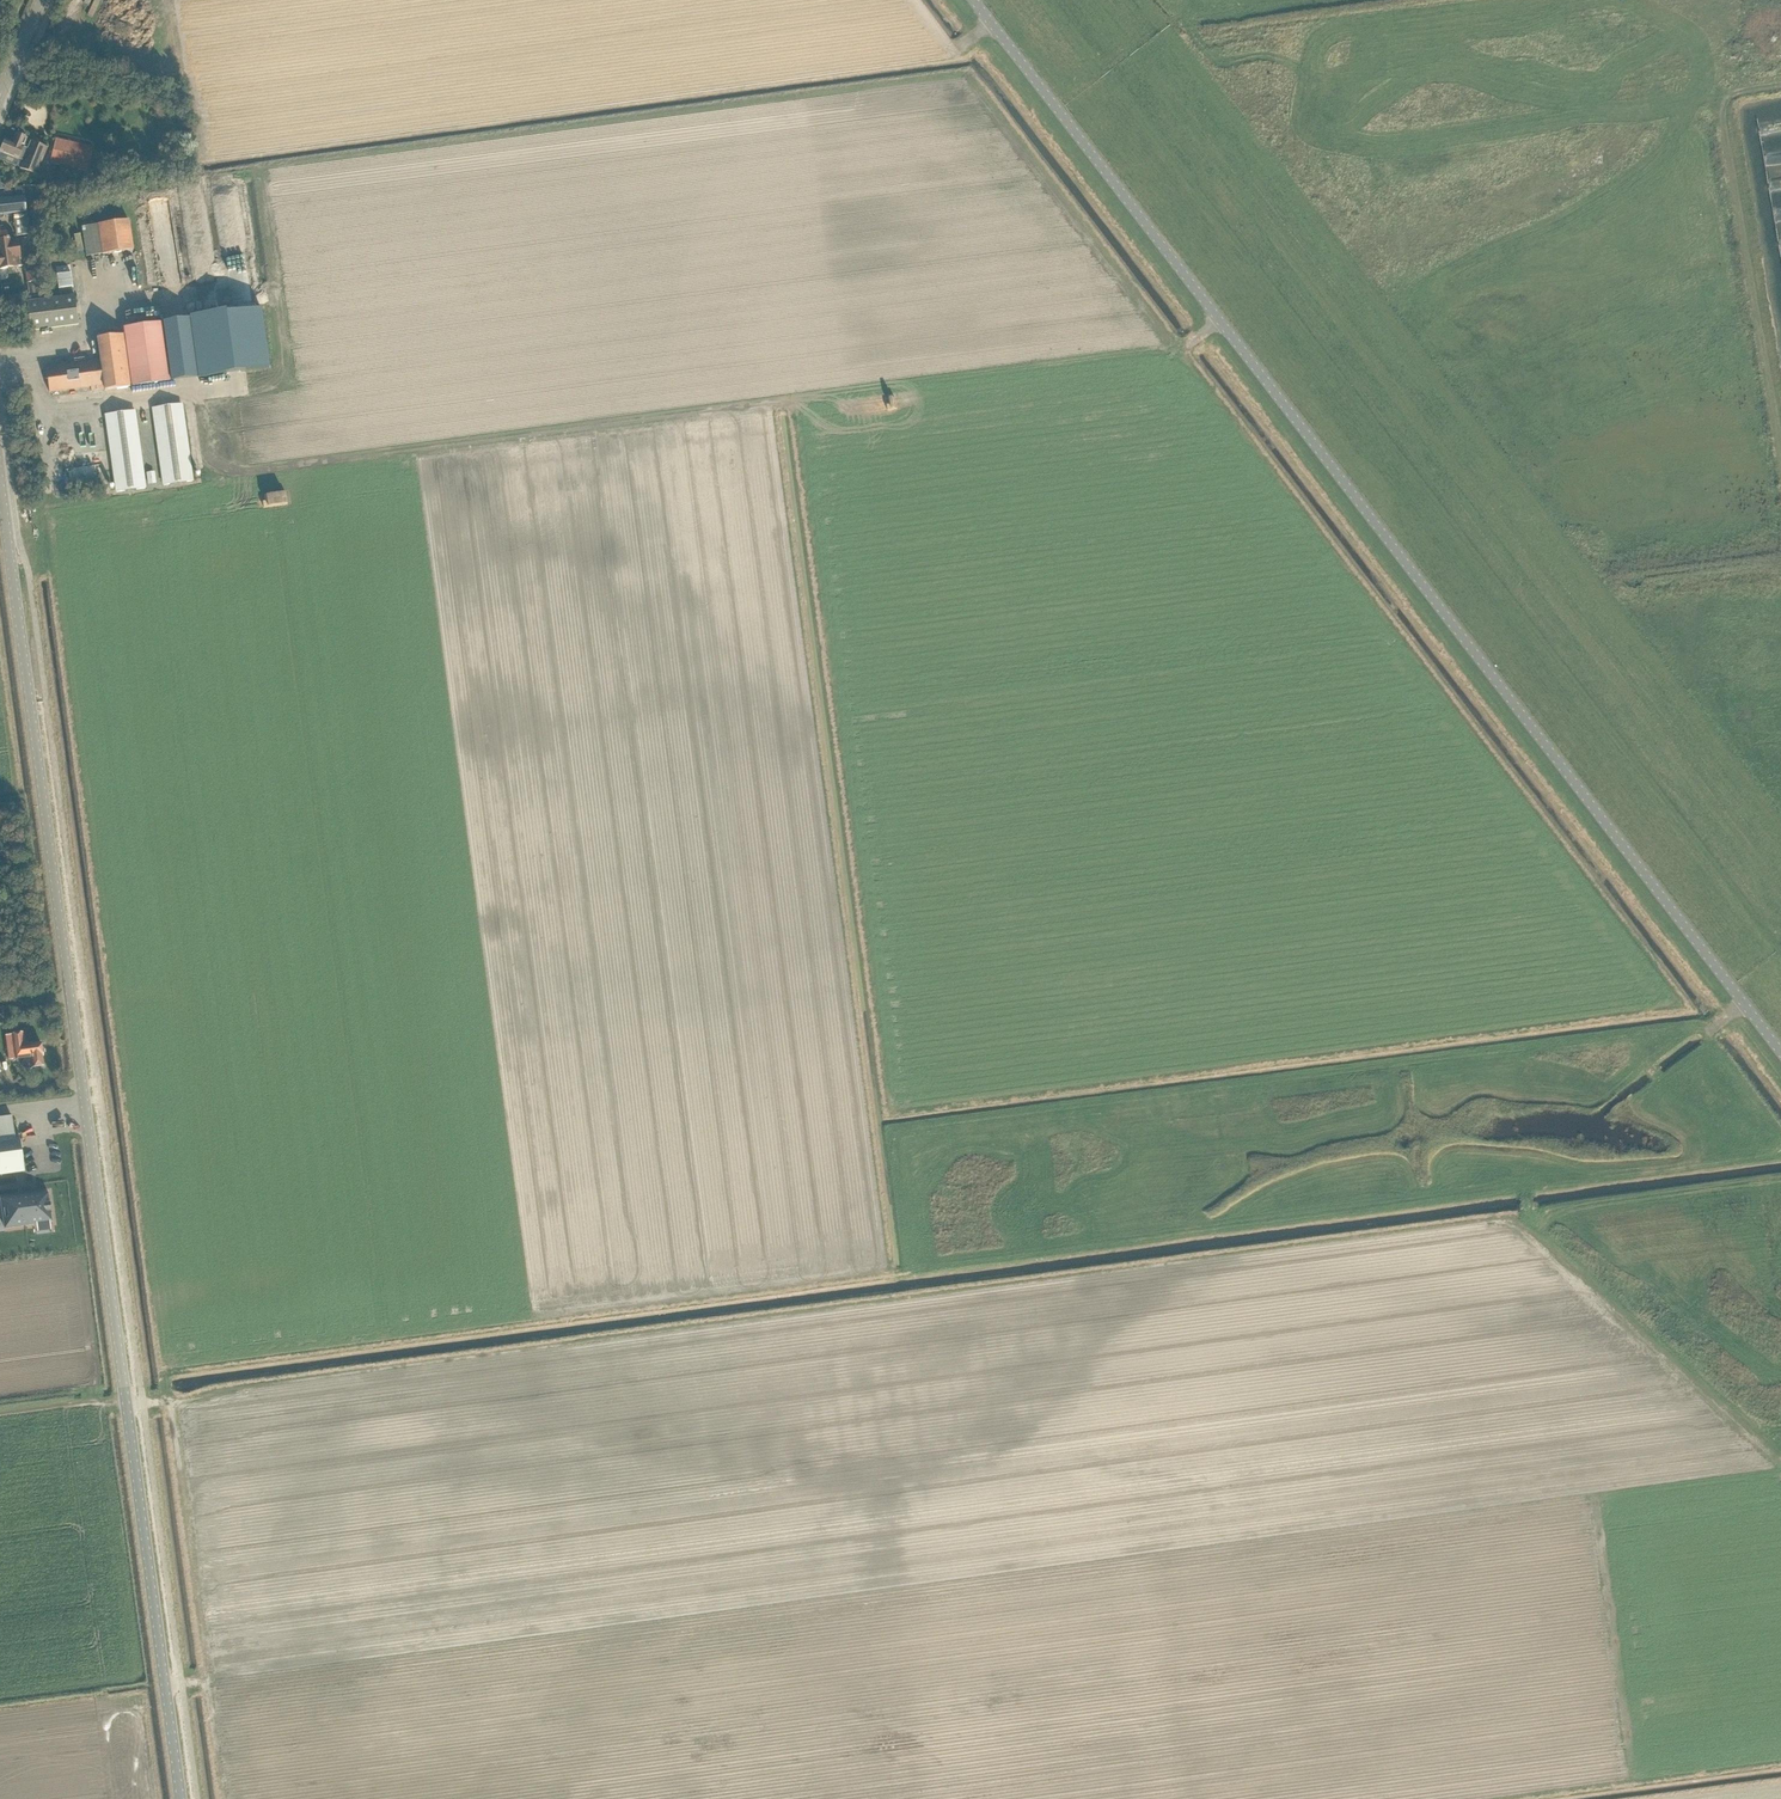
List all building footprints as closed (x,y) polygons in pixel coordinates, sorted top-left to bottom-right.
[(28,150),(23,147),(27,139),(15,133),(11,143),(4,140),(0,151),(0,152),(23,162),(28,150)] [(94,147),(81,145),(69,142),(57,139),(51,163),(64,166),(75,169),(88,172),(94,147)] [(31,141),(28,150),(23,162),(20,168),(36,175),(47,148),(31,141)] [(0,200),(0,216),(26,213),(25,199),(24,197),(0,200)] [(129,220),(99,224),(103,254),(133,250),(133,246),(134,246),(134,245),(132,245),(132,240),(133,240),(133,239),(132,239),(130,230),(131,230),(131,229),(130,229),(129,224),(131,224),(130,223),(129,224),(129,220)] [(0,240),(0,270),(21,267),(19,257),(21,257),(19,241),(14,242),(13,238),(9,239),(9,238),(7,239),(0,240)] [(30,238),(21,239),(22,245),(24,258),(24,264),(34,262),(30,238)] [(36,272),(26,273),(30,297),(40,296),(36,272)] [(75,295),(27,302),(32,331),(79,324),(75,295)] [(226,313),(190,318),(198,378),(270,368),(261,308),(226,313)] [(100,361),(47,368),(50,393),(91,387),(91,391),(105,389),(105,391),(131,388),(169,382),(161,322),(123,327),(124,335),(97,338),(100,361)] [(182,404),(153,408),(164,485),(192,481),(182,404)] [(135,410),(106,415),(117,492),(145,488),(135,410)] [(12,1035),(6,1035),(9,1060),(18,1059),(24,1059),(24,1060),(22,1063),(23,1067),(26,1070),(31,1069),(32,1067),(41,1066),(40,1057),(40,1054),(41,1053),(41,1049),(39,1048),(38,1043),(24,1045),(22,1033),(12,1035)] [(24,1172),(23,1164),(22,1157),(18,1131),(14,1132),(12,1117),(12,1115),(0,1116),(0,1175),(24,1172)] [(48,1192),(1,1198),(5,1228),(37,1224),(50,1222),(52,1222),(48,1192)]
